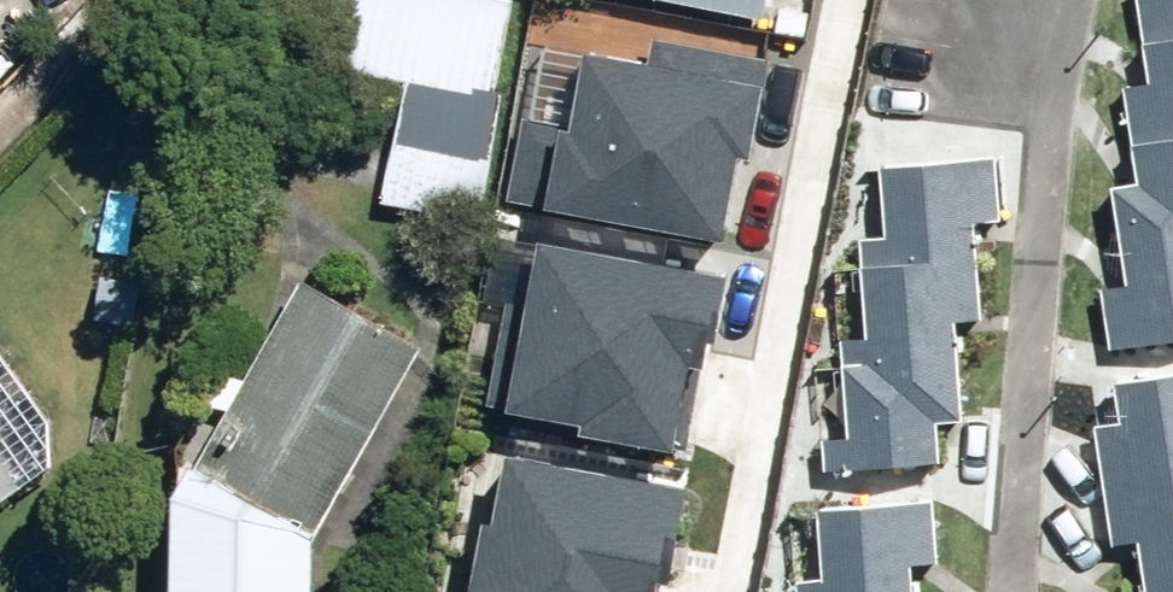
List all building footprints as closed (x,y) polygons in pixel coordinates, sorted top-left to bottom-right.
[(328,73),(406,89),(383,217),(477,235),(504,103),(492,101),(500,64),(509,16),(431,0),(342,0),(328,73)] [(764,29),(770,0),(621,0),(764,29)] [(1112,344),(1172,336),(1172,0),(1146,0),(1155,70),(1132,73),(1145,173),(1116,176),(1128,275),(1103,280),(1112,344)] [(529,98),(621,118),(641,27),(548,6),(529,98)] [(806,19),(783,17),(780,38),(803,42),(806,19)] [(828,393),(831,460),(948,455),(945,412),(970,411),(966,309),(989,308),(985,210),(1008,208),(1005,149),(848,156),(853,259),(871,259),(872,292),(843,293),(848,391),(828,393)] [(523,360),(648,445),(678,401),(713,424),(759,357),(723,334),(729,325),(604,241),(523,360)] [(318,532),(422,355),(303,285),(177,499),(176,591),(317,591),(318,532)] [(1121,360),(1128,410),(1100,415),(1117,540),(1145,535),(1152,591),(1172,591),(1172,353),(1121,360)] [(31,475),(0,428),(0,496),(31,475)] [(919,555),(944,553),(943,496),(828,500),(829,569),(807,571),(807,591),(920,591),(919,555)] [(479,591),(503,591),(506,562),(468,558),(464,590),(479,591)]
